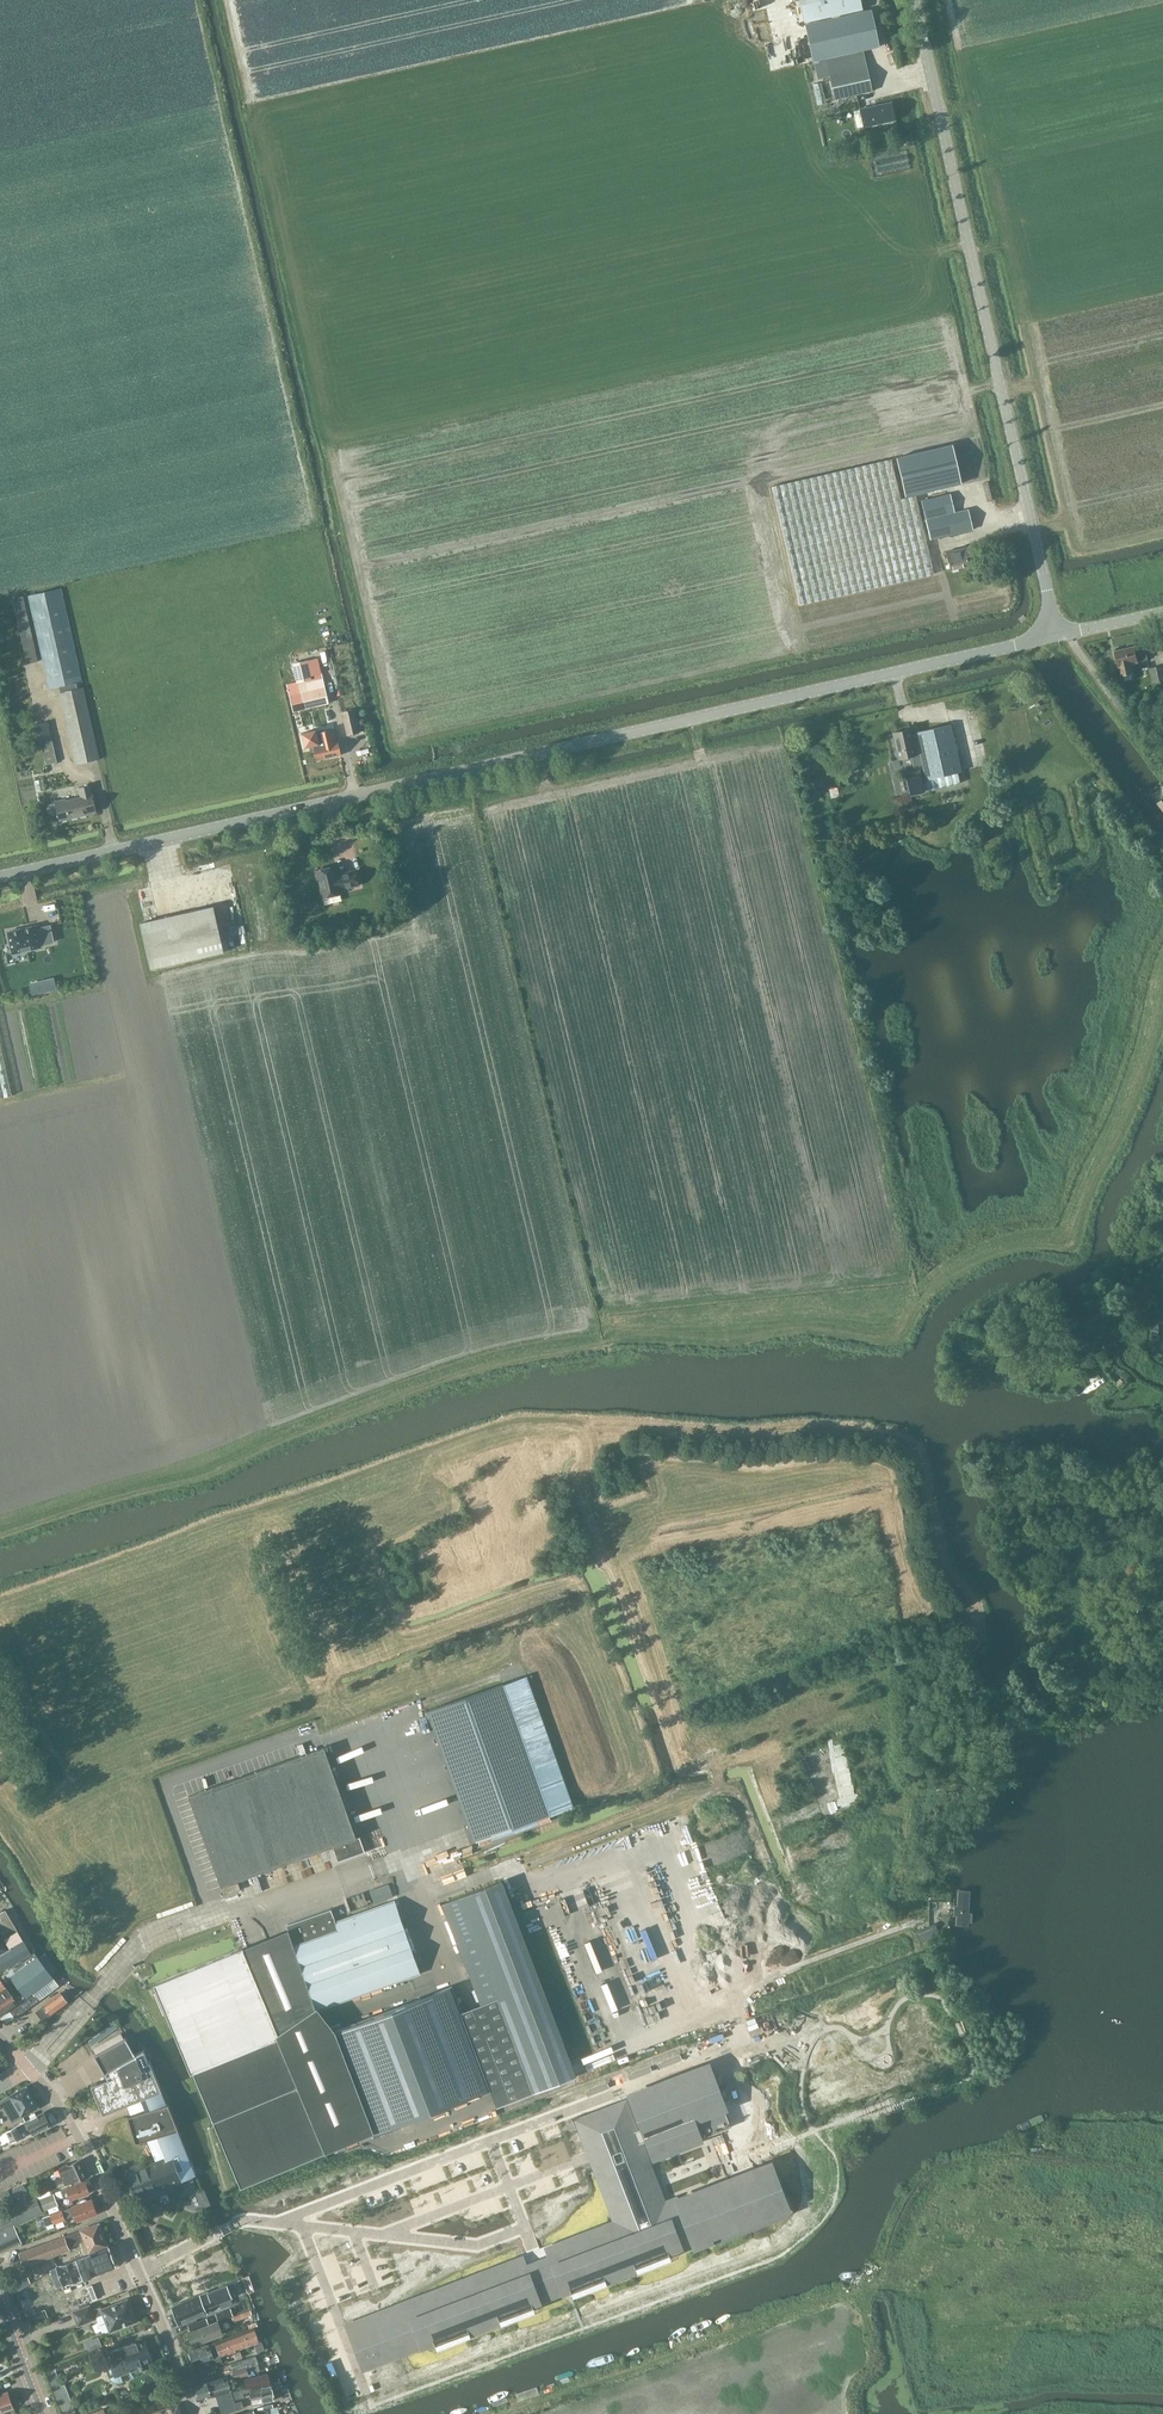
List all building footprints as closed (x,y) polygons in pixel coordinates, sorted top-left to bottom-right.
[(862,9),(860,0),(799,0),(804,22),(862,9)] [(813,61),(878,46),(870,10),(805,25),(813,61)] [(833,100),(871,92),(862,52),(814,63),(818,81),(829,79),(833,100)] [(862,127),(894,121),(891,104),(859,110),(862,127)] [(905,497),(961,484),(952,444),(896,458),(905,497)] [(799,604),(817,600),(933,573),(915,495),(900,499),(891,459),(772,487),(799,604)] [(949,494),(921,501),(930,539),(971,529),(967,510),(954,512),(949,494)] [(967,560),(974,558),(971,546),(945,552),(949,570),(968,566),(967,560)] [(82,688),(78,689),(76,683),(82,682),(61,588),(28,596),(49,689),(59,687),(61,693),(60,693),(76,765),(98,761),(82,688)] [(33,638),(27,615),(23,597),(13,599),(17,617),(22,640),(27,664),(38,661),(33,638)] [(1130,663),(1147,659),(1144,645),(1114,651),(1117,665),(1118,665),(1120,674),(1131,672),(1130,663)] [(305,660),(290,664),(294,682),(309,679),(305,660)] [(1162,681),(1162,666),(1149,668),(1152,683),(1162,681)] [(322,679),(298,685),(304,708),(327,702),(322,679)] [(346,736),(359,733),(353,709),(341,712),(346,736)] [(950,724),(917,732),(915,733),(911,734),(910,729),(892,733),(898,759),(913,755),(916,771),(905,773),(910,794),(924,791),(922,783),(927,781),(926,779),(961,771),(950,724)] [(315,729),(301,733),(304,747),(314,745),(314,747),(317,761),(340,756),(335,737),(336,736),(334,728),(317,732),(317,733),(316,733),(315,729)] [(52,740),(41,743),(46,765),(56,763),(52,740)] [(49,804),(46,808),(47,813),(52,816),(58,814),(59,821),(94,813),(89,787),(79,789),(81,798),(56,804),(55,803),(49,804)] [(334,866),(315,870),(321,897),(341,893),(340,889),(357,885),(354,870),(336,874),(334,866)] [(213,906),(158,918),(139,923),(150,969),(223,952),(223,951),(229,950),(226,940),(221,941),(213,906)] [(7,934),(7,933),(12,953),(40,947),(39,944),(44,943),(44,944),(53,942),(50,926),(40,928),(41,929),(36,930),(35,927),(35,926),(34,926),(34,927),(8,932),(7,932),(7,934)] [(12,1096),(0,1042),(0,1098),(12,1096)] [(610,1500),(605,1484),(590,1489),(596,1505),(610,1500)] [(503,1684),(429,1710),(474,1840),(550,1813),(503,1684)] [(323,1748),(188,1796),(220,1886),(237,1880),(332,1847),(337,1861),(364,1852),(359,1837),(356,1838),(323,1748)] [(369,2132),(371,2136),(490,2091),(496,2107),(576,2077),(501,1881),(442,1904),(480,2005),(460,2012),(450,1987),(331,2032),(369,2132)] [(237,1882),(221,1888),(224,1896),(240,1890),(237,1882)] [(387,1884),(370,1890),(374,1903),(391,1897),(393,1897),(388,1884),(387,1884)] [(972,1887),(952,1886),(950,1928),(970,1929),(972,1887)] [(244,1948),(242,1949),(278,2037),(316,2011),(401,1981),(420,1975),(395,1903),(394,1900),(392,1901),(390,1901),(387,1903),(345,1917),(335,1920),(334,1921),(337,1930),(293,1945),(287,1930),(276,1935),(255,1944),(244,1948)] [(1,1970),(30,1954),(23,1940),(22,1941),(5,1911),(0,1914),(0,1968),(1,1970)] [(157,1983),(153,1985),(190,2074),(192,2073),(212,2120),(211,2120),(212,2122),(213,2122),(240,2187),(325,2152),(324,2150),(297,2087),(293,2077),(278,2037),(242,1949),(239,1951),(238,1951),(157,1983)] [(53,1978),(34,1952),(0,1976),(0,2017),(10,2009),(14,2014),(17,2015),(25,2009),(26,2010),(31,2007),(38,2001),(32,1993),(53,1978)] [(50,2015),(67,2003),(60,1993),(35,2012),(42,2021),(50,2015)] [(310,2116),(324,2150),(369,2132),(331,2032),(316,2011),(278,2037),(293,2077),(304,2073),(320,2112),(310,2116)] [(132,2055),(125,2037),(94,2054),(107,2077),(91,2084),(103,2112),(118,2106),(122,2104),(127,2102),(132,2114),(126,2115),(135,2142),(148,2139),(157,2161),(126,2173),(130,2183),(132,2190),(133,2189),(137,2199),(148,2194),(149,2197),(173,2188),(172,2185),(195,2176),(195,2175),(195,2176),(184,2151),(185,2151),(185,2150),(184,2151),(176,2131),(177,2130),(167,2104),(165,2105),(159,2091),(160,2090),(148,2062),(146,2062),(141,2051),(132,2055)] [(457,2279),(341,2323),(363,2378),(793,2211),(774,2163),(662,2206),(638,2144),(648,2141),(655,2159),(732,2129),(708,2067),(630,2098),(642,2129),(633,2133),(622,2105),(581,2121),(618,2217),(457,2279)] [(0,2102),(0,2107),(0,2108),(4,2106),(6,2109),(14,2105),(18,2112),(9,2117),(12,2122),(21,2117),(39,2107),(27,2087),(0,2102)] [(46,2118),(43,2112),(12,2129),(6,2132),(12,2142),(21,2137),(19,2133),(30,2128),(33,2134),(50,2126),(49,2125),(51,2124),(48,2117),(46,2118)] [(55,2180),(54,2181),(56,2187),(58,2187),(80,2180),(87,2177),(79,2159),(59,2168),(62,2176),(55,2180)] [(72,2200),(89,2193),(84,2180),(60,2189),(63,2196),(70,2196),(72,2200)] [(16,2199),(28,2194),(23,2183),(11,2189),(16,2199)] [(6,2205),(13,2202),(8,2190),(0,2194),(6,2205)] [(13,2225),(14,2224),(15,2226),(43,2213),(34,2194),(6,2207),(10,2215),(0,2220),(0,2231),(13,2225)] [(47,2209),(58,2205),(54,2194),(40,2199),(45,2210),(47,2209)] [(50,2214),(42,2217),(46,2226),(54,2223),(65,2219),(64,2218),(74,2214),(76,2221),(97,2213),(92,2200),(88,2201),(84,2203),(77,2205),(61,2211),(61,2210),(50,2214)] [(57,2205),(47,2209),(49,2213),(59,2210),(57,2205)] [(99,2223),(73,2233),(18,2253),(24,2267),(71,2249),(70,2247),(79,2244),(81,2245),(85,2255),(108,2246),(99,2223)] [(21,2242),(13,2225),(0,2231),(0,2252),(21,2242)] [(56,2269),(50,2271),(55,2288),(115,2266),(108,2247),(76,2259),(76,2260),(56,2268),(56,2269)] [(97,2299),(92,2285),(87,2287),(92,2300),(97,2299)] [(226,2285),(173,2307),(179,2324),(210,2311),(208,2307),(231,2297),(226,2285)] [(27,2315),(31,2325),(50,2318),(46,2307),(41,2309),(36,2297),(23,2302),(28,2315),(27,2315)] [(136,2321),(127,2299),(101,2309),(100,2306),(91,2310),(89,2305),(72,2312),(77,2325),(94,2319),(94,2318),(103,2314),(109,2332),(136,2321)] [(250,2309),(232,2317),(233,2322),(245,2317),(252,2314),(250,2309)] [(226,2310),(223,2311),(215,2313),(217,2320),(228,2317),(226,2310)] [(206,2319),(188,2326),(190,2331),(208,2324),(206,2319)] [(217,2321),(208,2324),(190,2331),(188,2332),(192,2345),(222,2334),(217,2321)] [(221,2340),(215,2342),(220,2356),(227,2353),(254,2343),(257,2352),(264,2350),(260,2340),(258,2341),(253,2328),(221,2340)] [(110,2363),(104,2365),(109,2378),(110,2379),(111,2381),(113,2382),(115,2383),(118,2383),(120,2382),(122,2382),(120,2374),(130,2370),(132,2374),(142,2371),(141,2366),(151,2362),(151,2360),(152,2357),(150,2352),(147,2350),(143,2339),(112,2351),(108,2352),(112,2362),(110,2363)] [(215,2342),(189,2352),(194,2366),(213,2359),(213,2358),(214,2358),(216,2365),(217,2365),(223,2363),(220,2356),(215,2342)] [(235,2378),(254,2372),(252,2365),(257,2363),(255,2356),(249,2357),(230,2364),(235,2378)] [(246,2387),(269,2382),(267,2372),(244,2377),(246,2387)] [(226,2376),(210,2382),(213,2395),(216,2394),(218,2398),(232,2393),(230,2389),(226,2376)] [(192,2386),(191,2386),(196,2401),(199,2400),(213,2395),(210,2382),(207,2383),(206,2381),(202,2382),(201,2379),(194,2381),(195,2385),(192,2386)] [(260,2385),(262,2402),(273,2400),(271,2388),(279,2385),(277,2381),(271,2383),(260,2385)] [(251,2404),(262,2402),(260,2385),(242,2389),(231,2391),(235,2400),(243,2398),(242,2393),(249,2392),(251,2404)] [(13,2408),(7,2392),(0,2395),(0,2412),(13,2408)] [(232,2393),(218,2398),(223,2413),(237,2409),(243,2407),(240,2400),(235,2402),(232,2393)] [(284,2396),(277,2398),(280,2405),(286,2403),(284,2396)] [(152,2413),(182,2413),(178,2404),(152,2413)]
